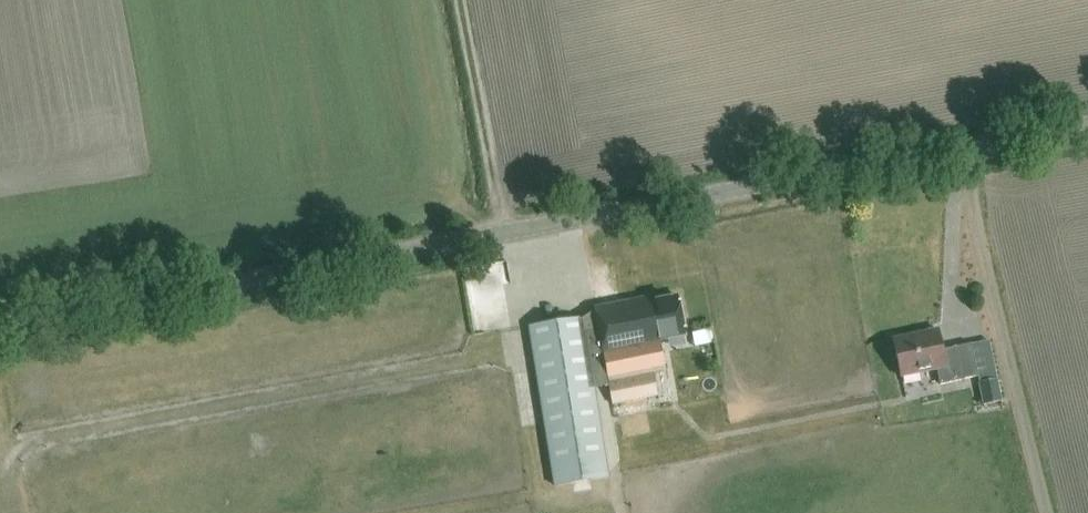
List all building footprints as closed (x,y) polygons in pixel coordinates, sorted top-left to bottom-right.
[(582,317),(528,326),(554,485),(608,477),(593,387),(607,385),(611,403),(657,395),(653,372),(665,370),(659,341),(684,336),(677,296),(650,301),(650,298),(594,308),(598,328),(584,331),(582,317)] [(942,349),(937,329),(892,339),(900,376),(936,369),(939,384),(977,376),(970,343),(942,349)] [(1001,400),(996,380),(979,383),(983,404),(1001,400)]
